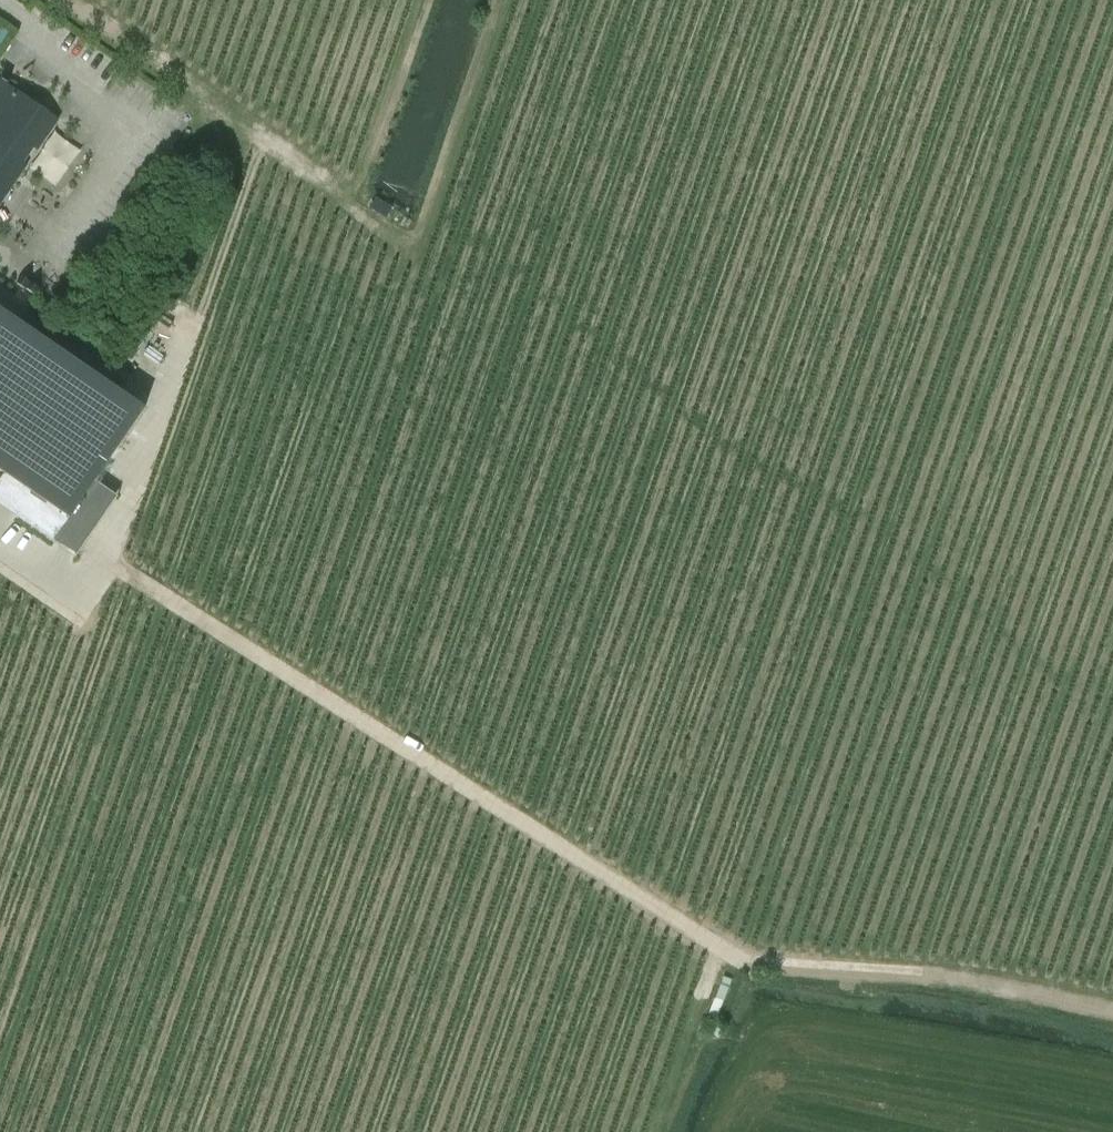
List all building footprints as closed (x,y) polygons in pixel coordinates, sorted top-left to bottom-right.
[(53,119),(0,82),(0,195),(53,119)] [(53,204),(114,202),(112,134),(50,137),(53,204)] [(4,473),(70,518),(146,409),(0,308),(0,470),(4,473)]
